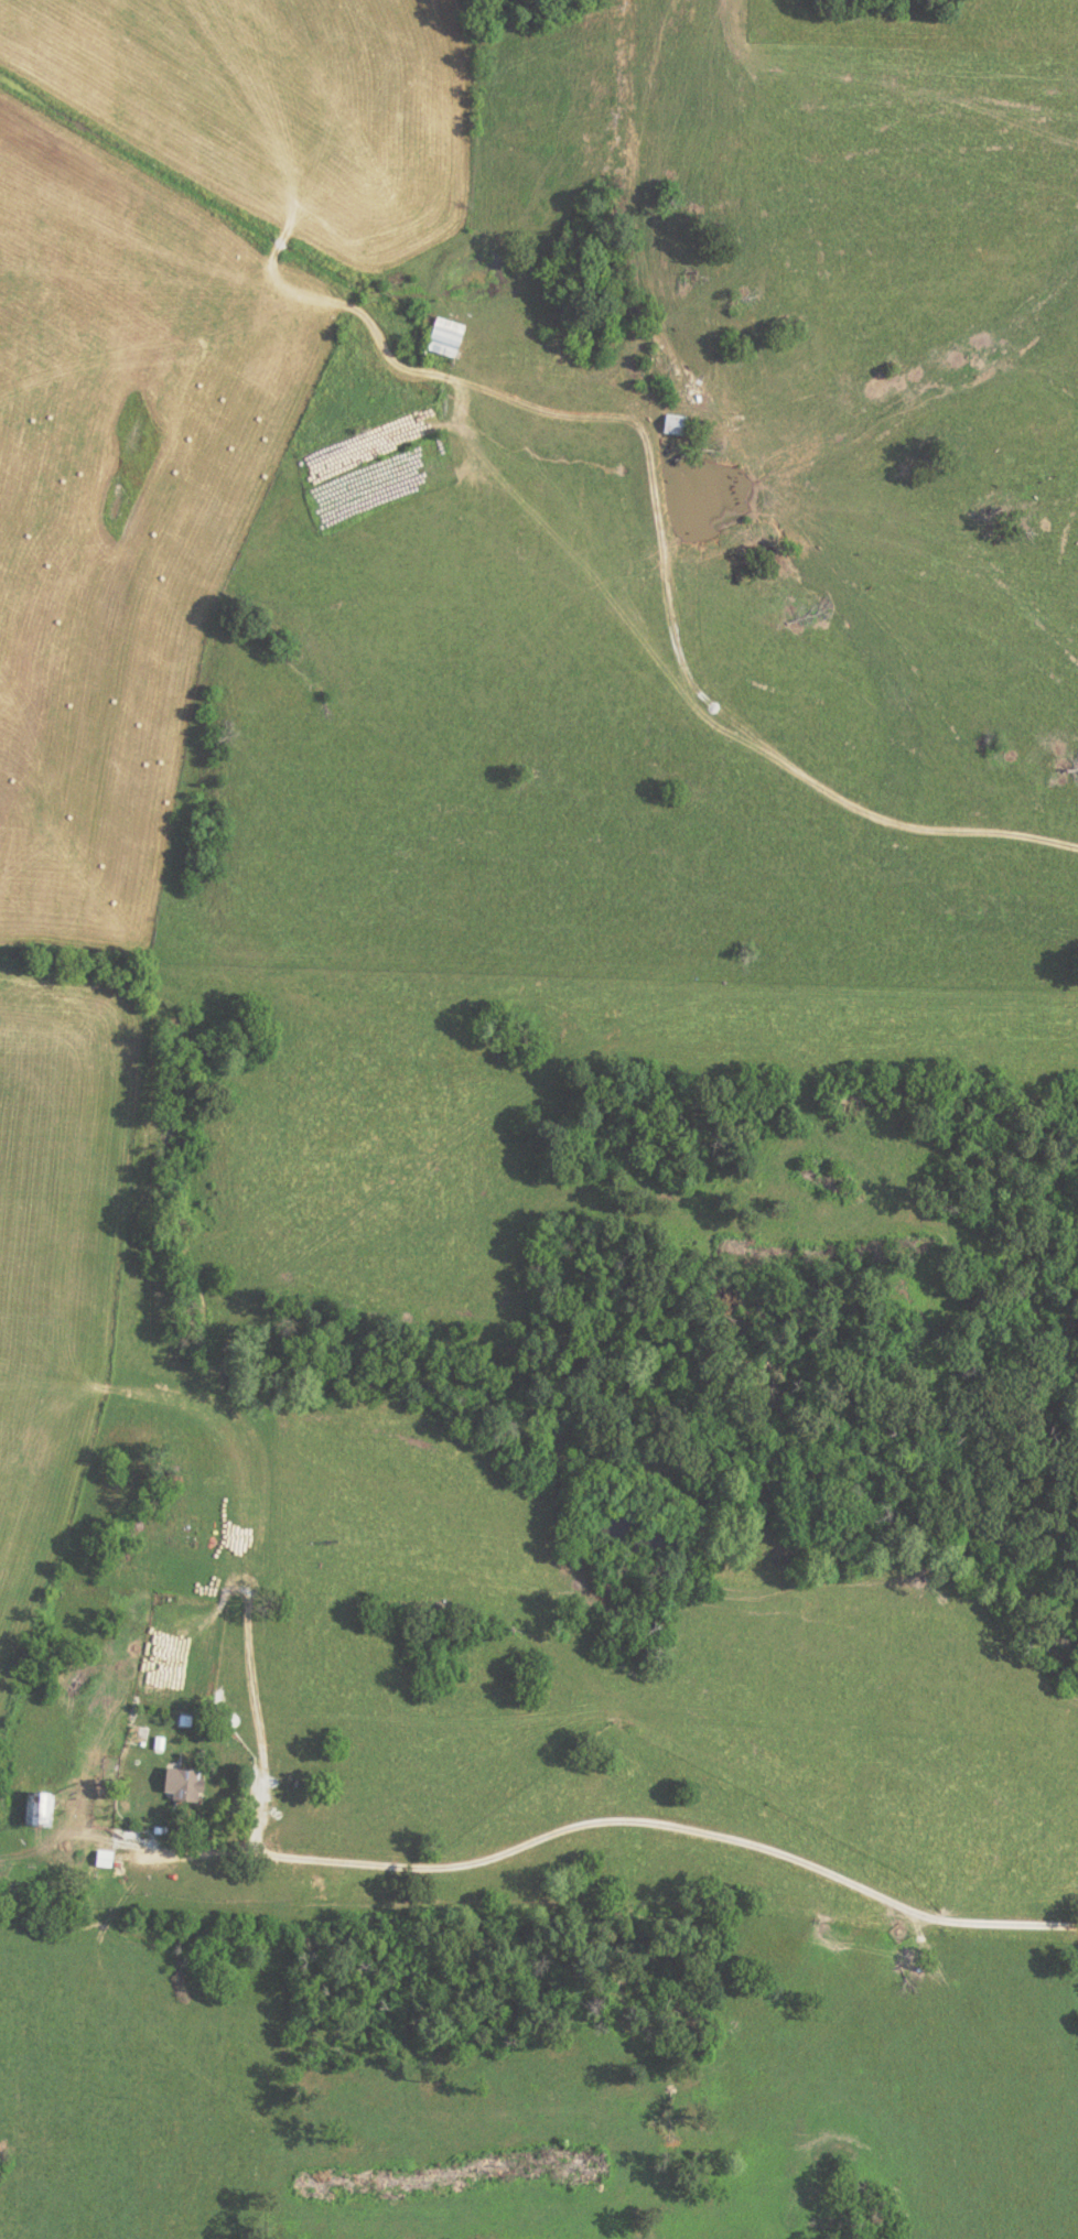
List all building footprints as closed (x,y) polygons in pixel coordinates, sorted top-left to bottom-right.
[(458,358),(466,324),(433,317),(425,350),(458,358)] [(684,434),(685,415),(661,415),(661,434),(684,434)] [(192,1806),(203,1777),(176,1768),(166,1796),(192,1806)] [(25,1827),(50,1828),(51,1794),(26,1793),(25,1827)] [(94,1865),(109,1865),(109,1852),(95,1852),(94,1865)]
